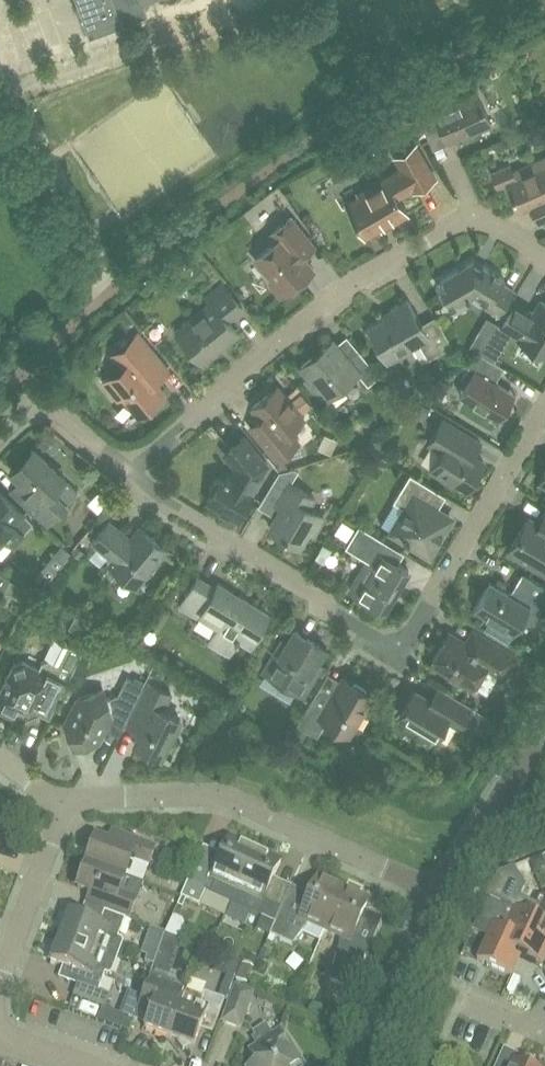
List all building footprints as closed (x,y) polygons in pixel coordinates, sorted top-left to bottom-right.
[(89,36),(109,29),(126,22),(136,19),(147,15),(146,12),(142,2),(148,0),(76,0),(89,36)] [(474,134),(491,126),(475,91),(441,107),(438,100),(416,110),(427,134),(441,127),(448,143),(472,132),(474,134)] [(415,190),(436,178),(416,144),(395,156),(402,168),(369,187),(370,190),(346,204),(364,235),(388,221),(390,223),(408,213),(397,194),(412,185),(415,190)] [(544,221),(544,158),(512,173),(509,166),(491,174),(497,188),(506,184),(519,212),(531,207),(538,224),(544,221)] [(282,297),(314,270),(304,256),(314,247),(289,218),(271,233),(277,240),(255,258),(272,278),(271,284),(282,297)] [(499,315),(514,290),(503,283),(505,280),(475,261),(436,283),(451,308),(475,294),(490,304),(488,308),(499,315)] [(227,321),(242,308),(222,284),(205,298),(210,304),(177,332),(203,363),(238,333),(227,321)] [(427,358),(452,344),(436,315),(421,323),(408,300),(391,310),(394,314),(368,328),(387,362),(419,344),(427,358)] [(541,302),(534,313),(516,303),(503,326),(520,336),(518,339),(544,355),(544,304),(541,302)] [(153,381),(167,369),(137,332),(111,353),(121,366),(102,381),(117,401),(123,396),(138,415),(164,394),(153,381)] [(368,386),(380,375),(358,350),(348,359),(333,341),(302,367),(309,375),(306,378),(326,401),(358,374),(368,386)] [(499,419),(514,394),(495,382),(493,376),(500,365),(480,353),(465,365),(468,367),(461,377),(463,387),(460,395),(499,419)] [(288,431),(302,419),(275,386),(251,406),(260,416),(248,425),(276,459),(297,442),(288,431)] [(468,489),(484,461),(473,455),(480,443),(442,420),(428,444),(441,451),(430,470),(444,479),(446,476),(468,489)] [(251,489),(265,464),(242,436),(222,453),(233,466),(228,475),(223,472),(205,501),(236,520),(253,490),(251,489)] [(63,498),(72,488),(30,448),(11,469),(35,492),(25,502),(47,523),(64,504),(66,500),(63,498)] [(313,533),(322,516),(307,507),(313,497),(289,484),(297,471),(293,468),(277,472),(256,506),(274,517),(268,529),(298,546),(307,530),(313,533)] [(393,501),(379,524),(393,532),(420,549),(428,554),(450,517),(437,510),(446,496),(409,474),(393,501)] [(31,523),(20,513),(21,513),(0,493),(0,539),(3,536),(11,545),(31,523)] [(538,522),(528,516),(508,549),(544,570),(544,511),(538,522)] [(135,587),(165,549),(137,527),(128,538),(107,521),(91,541),(112,558),(108,564),(135,587)] [(367,562),(349,592),(383,612),(408,570),(375,551),(381,540),(357,526),(344,548),(367,562)] [(9,578),(0,573),(0,595),(9,578)] [(544,603),(544,587),(527,575),(516,594),(511,595),(491,582),(475,609),(513,632),(517,627),(533,623),(544,603)] [(249,644),(267,614),(217,584),(214,588),(196,577),(178,607),(198,619),(201,615),(218,626),(208,642),(228,654),(238,638),(249,644)] [(309,669),(322,647),(294,631),(286,645),(282,642),(264,672),(302,695),(315,673),(309,669)] [(503,676),(515,656),(473,631),(466,643),(449,633),(431,664),(472,688),(486,666),(503,676)] [(50,658),(48,658),(40,661),(37,668),(23,661),(12,665),(0,692),(0,711),(18,719),(26,717),(31,708),(49,717),(81,652),(59,640),(50,658)] [(349,736),(373,696),(342,678),(340,681),(327,673),(296,724),(317,737),(326,722),(349,736)] [(74,748),(99,740),(111,716),(125,723),(144,685),(127,676),(118,694),(106,698),(103,689),(78,698),(66,722),(74,748)] [(150,682),(135,711),(148,717),(135,743),(160,755),(180,717),(163,709),(171,693),(150,682)] [(438,687),(430,701),(414,691),(400,715),(435,737),(444,721),(458,729),(471,706),(438,687)] [(222,722),(229,710),(220,704),(213,717),(222,722)] [(112,829),(106,842),(95,838),(87,862),(126,876),(130,863),(147,869),(156,846),(127,835),(128,835),(112,829)] [(198,856),(181,896),(199,905),(205,890),(210,892),(215,880),(236,890),(244,874),(255,850),(229,838),(216,864),(198,856)] [(244,874),(236,890),(256,899),(250,912),(274,923),(281,908),(288,892),(270,884),(281,861),(255,850),(244,874)] [(104,911),(126,919),(129,920),(137,897),(120,891),(126,876),(87,862),(78,887),(89,891),(84,904),(104,911)] [(487,895),(514,907),(519,897),(525,884),(514,866),(498,873),(487,895)] [(274,923),(269,935),(292,946),(308,923),(323,930),(325,927),(342,890),(316,878),(299,915),(281,908),(274,923)] [(325,927),(323,930),(325,930),(340,937),(334,964),(331,979),(350,988),(356,974),(369,946),(357,941),(359,937),(357,936),(360,930),(356,928),(360,918),(364,911),(368,902),(342,890),(325,927)] [(508,931),(515,935),(509,948),(516,951),(516,952),(538,962),(544,946),(544,938),(541,936),(544,927),(544,923),(539,920),(540,919),(519,909),(508,931)] [(118,940),(126,919),(104,911),(100,923),(69,912),(60,937),(119,959),(124,946),(121,941),(118,940)] [(493,925),(477,960),(505,973),(510,964),(516,952),(516,951),(509,948),(515,935),(508,931),(503,929),(493,925)] [(183,940),(164,933),(155,959),(153,964),(154,965),(152,970),(170,977),(183,940)] [(51,961),(82,972),(77,986),(98,994),(105,976),(110,978),(113,977),(119,959),(60,937),(51,961)] [(155,959),(148,956),(146,962),(153,964),(155,959)] [(150,973),(143,991),(141,998),(133,1018),(145,1023),(144,1028),(169,1037),(185,991),(169,985),(170,981),(150,973)] [(239,1028),(252,994),(235,988),(223,1022),(239,1028)] [(204,992),(202,997),(185,991),(169,1037),(175,1039),(183,1050),(190,1045),(193,1046),(207,1008),(219,1012),(223,1000),(204,992)] [(281,1031),(273,1036),(265,1023),(252,1032),(260,1045),(250,1051),(255,1062),(248,1065),(304,1065),(281,1031)]
